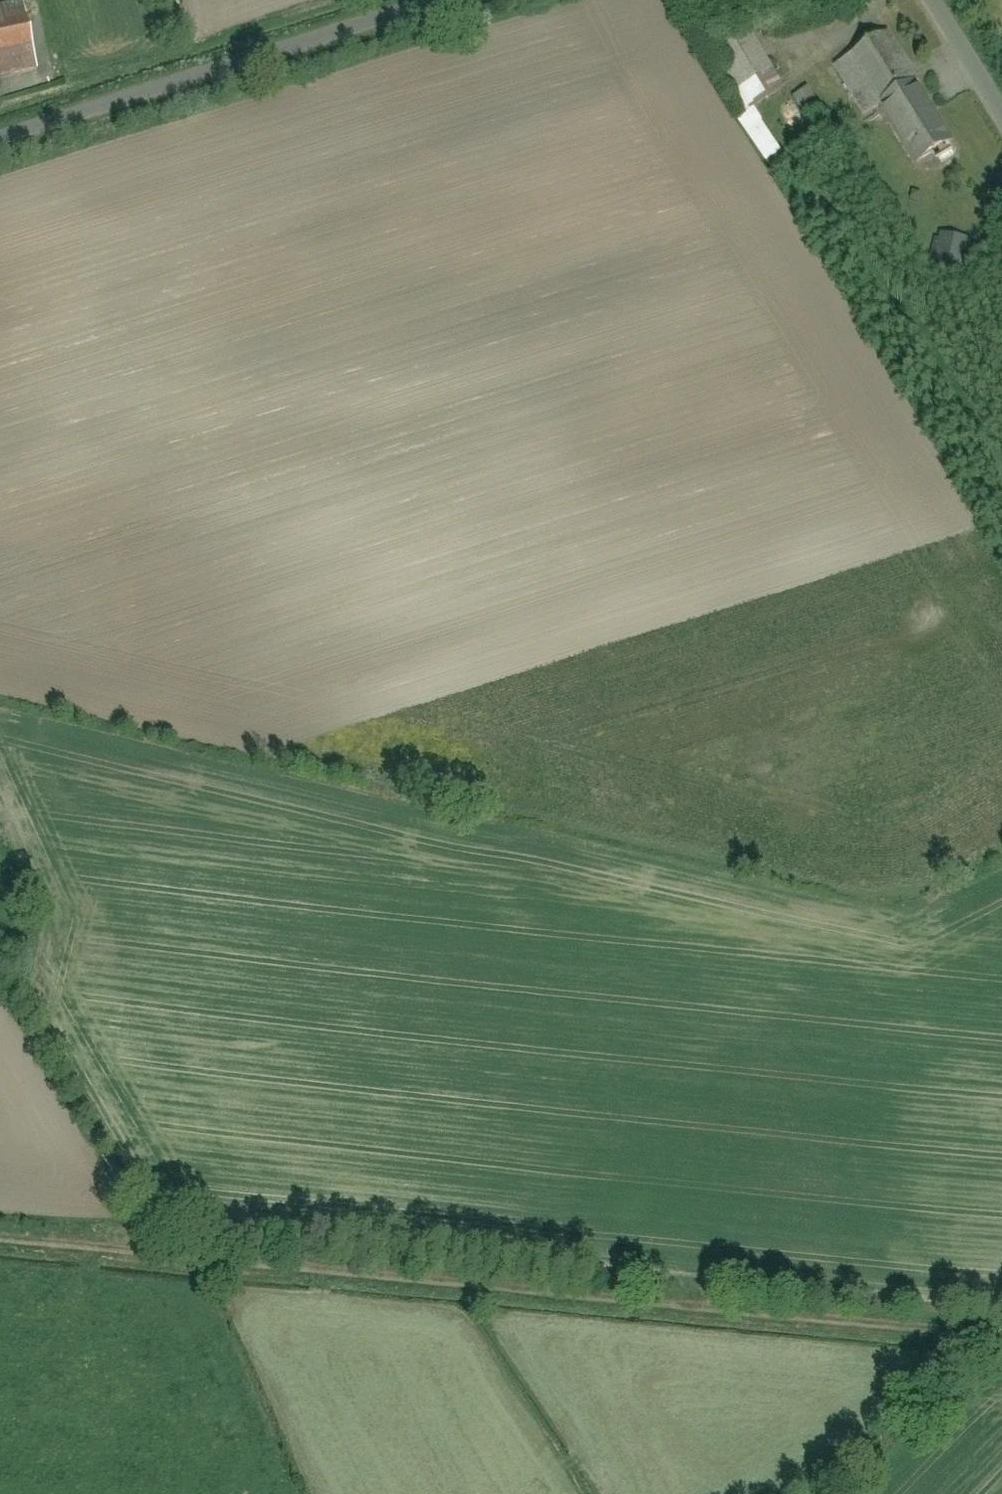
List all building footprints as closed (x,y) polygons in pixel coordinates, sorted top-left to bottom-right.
[(39,67),(25,3),(0,8),(0,76),(39,67)] [(775,97),(763,78),(773,73),(746,23),(712,41),(727,68),(719,74),(748,116),(775,97)] [(924,165),(958,144),(888,34),(835,67),(866,117),(886,105),(924,165)] [(941,236),(931,277),(963,285),(973,244),(941,236)]
